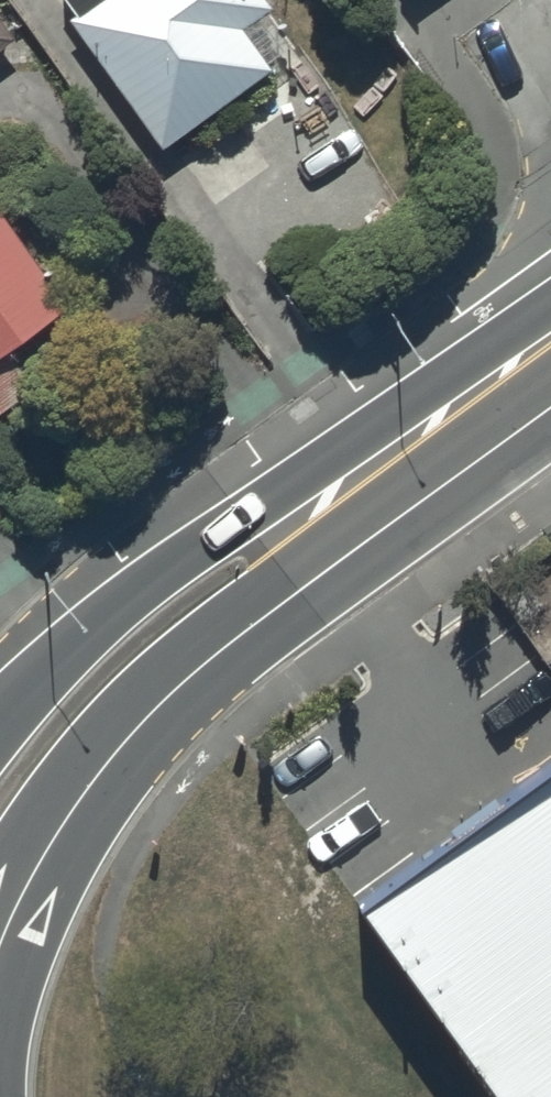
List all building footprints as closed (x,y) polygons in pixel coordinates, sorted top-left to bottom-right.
[(77,8),(69,13),(162,144),(273,66),(243,24),(273,3),(271,0),(71,0),(77,8)] [(16,34),(0,13),(0,45),(16,34)] [(38,383),(10,344),(68,302),(0,208),(0,410),(38,383)] [(372,915),(500,1096),(550,1096),(550,793),(372,915)]
